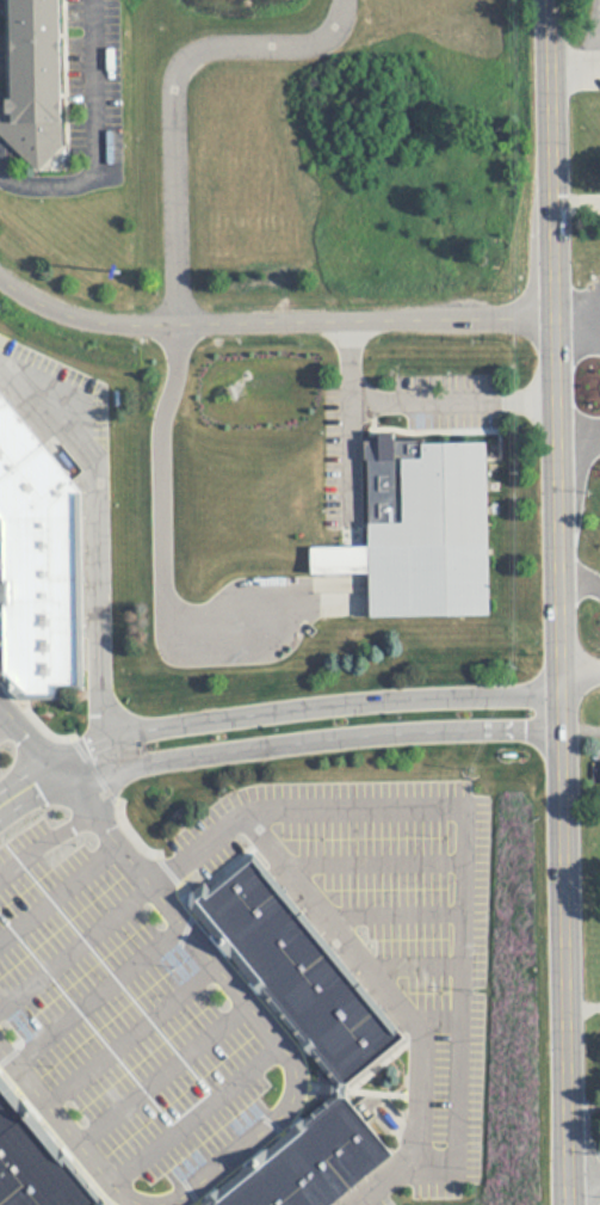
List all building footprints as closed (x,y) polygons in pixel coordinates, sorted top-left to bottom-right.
[(39,172),(0,133),(0,107),(10,98),(9,0),(67,0),(68,143),(39,172)] [(21,699),(85,696),(78,475),(0,382),(0,514),(2,517),(0,674),(21,699)] [(420,443),(487,442),(490,613),(371,615),(370,515),(400,514),(400,460),(421,460),(420,443)] [(249,848),(188,897),(342,1087),(403,1038),(249,848)] [(0,1082),(0,1204),(103,1204),(0,1082)] [(199,1204),(328,1204),(391,1152),(338,1089),(199,1204)]
